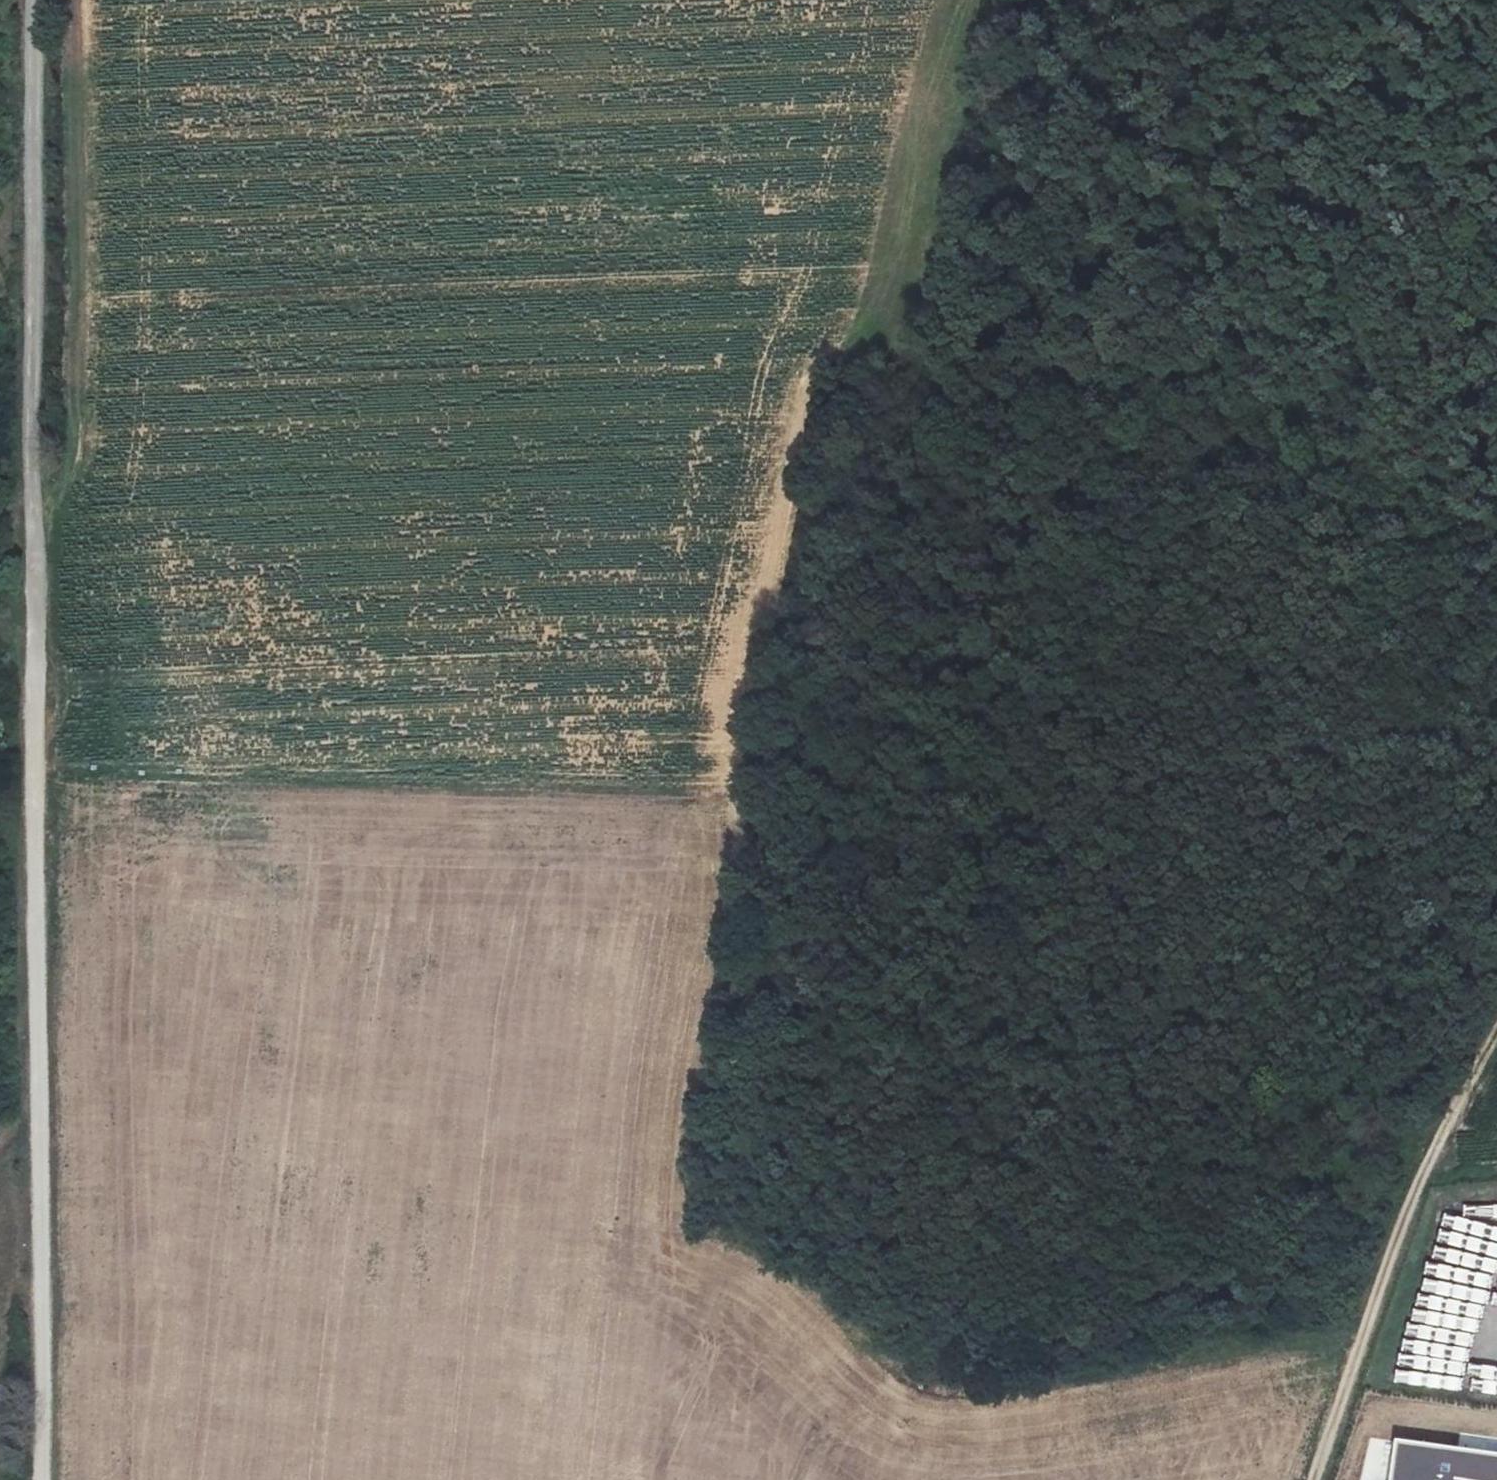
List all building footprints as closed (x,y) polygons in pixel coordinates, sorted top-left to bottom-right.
[(1439,1254),(1496,1259),(1496,1227),(1442,1222),(1439,1254)]
